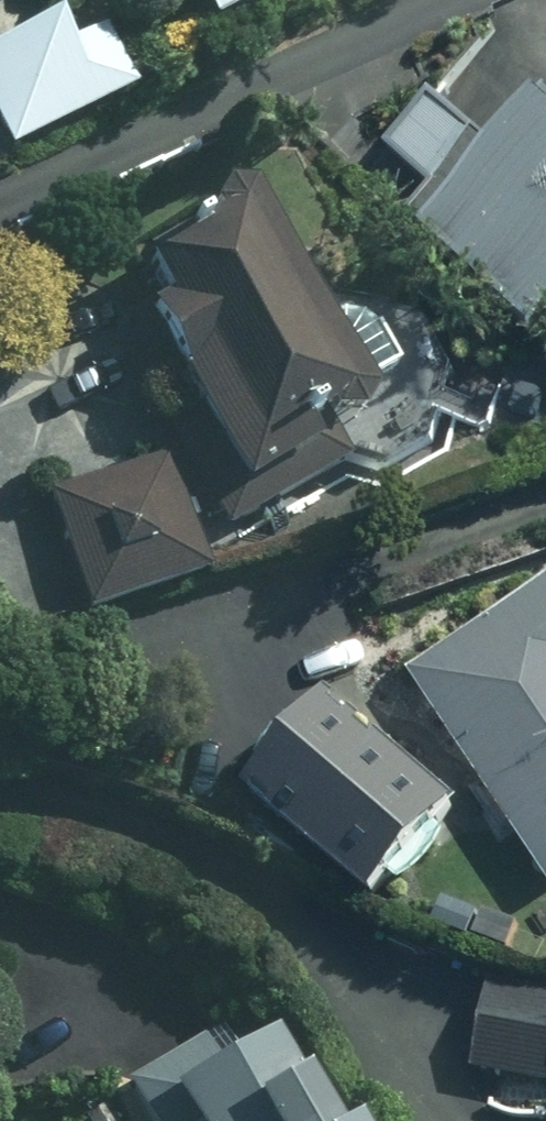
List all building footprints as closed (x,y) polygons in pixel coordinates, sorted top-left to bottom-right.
[(287,0),(200,0),(213,31),(287,0)] [(17,153),(140,95),(108,27),(75,43),(61,16),(0,45),(0,118),(17,153)] [(503,151),(444,94),(392,147),(436,190),(408,219),(534,342),(545,330),(545,107),(503,151)] [(386,420),(254,192),(145,255),(172,301),(113,334),(239,553),(357,485),(336,448),(386,420)] [(171,458),(52,497),(91,616),(210,577),(171,458)] [(413,671),(545,872),(545,584),(413,671)] [(460,804),(332,692),(246,790),(374,902),(460,804)] [(545,1094),(545,974),(492,979),(503,1098),(545,1094)] [(275,1026),(238,1049),(222,1024),(128,1082),(152,1120),(334,1120),(275,1026)]
